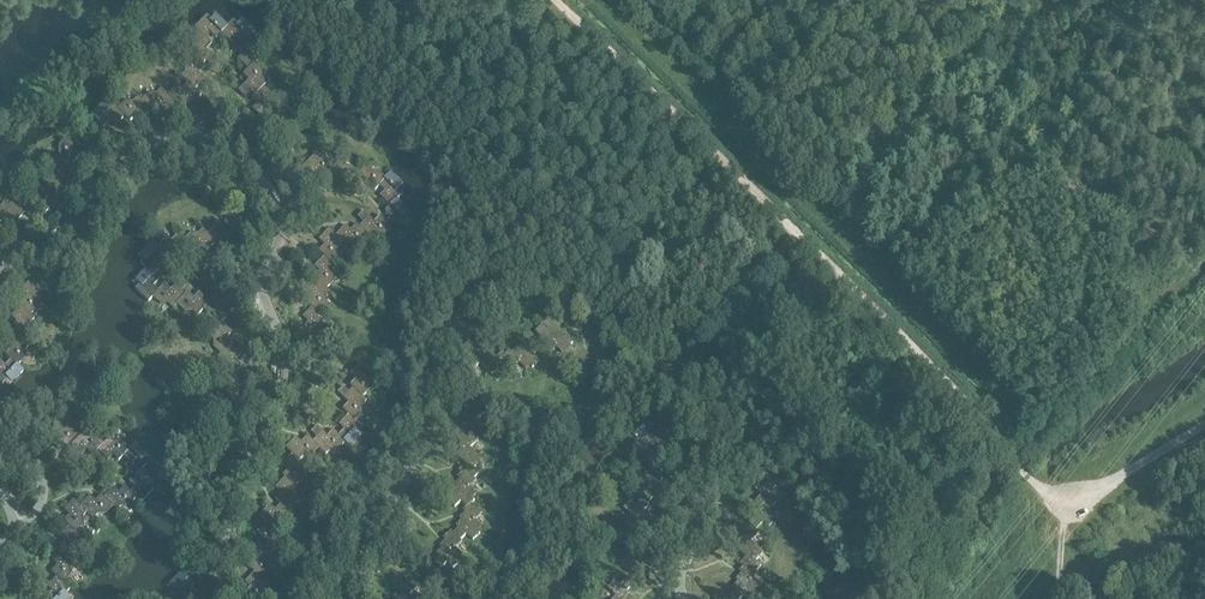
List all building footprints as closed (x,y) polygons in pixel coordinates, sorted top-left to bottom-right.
[(208,15),(195,28),(200,33),(200,32),(206,38),(213,31),(217,34),(215,37),(217,39),(222,34),(222,33),(228,27),(228,26),(221,20),(213,20),(208,15)] [(228,27),(222,33),(222,34),(232,43),(239,36),(243,39),(241,41),(243,43),(250,37),(255,32),(247,24),(239,25),(234,20),(228,26),(228,27)] [(193,49),(189,53),(192,57),(193,56),(202,65),(206,61),(212,66),(218,60),(212,55),(204,48),(208,44),(210,46),(212,44),(206,38),(200,32),(200,33),(193,40),(193,49)] [(243,43),(238,48),(240,51),(242,49),(246,52),(239,60),(249,69),(249,70),(256,63),(262,57),(258,52),(257,44),(250,37),(243,43)] [(245,86),(239,92),(245,97),(251,92),(255,96),(264,86),(264,87),(268,83),(263,78),(263,70),(256,63),(249,70),(249,69),(244,75),(246,77),(248,75),(252,78),(245,86)] [(255,96),(252,98),(255,101),(257,98),(261,102),(253,110),(264,120),(276,106),(272,102),(272,94),(264,87),(264,86),(255,96)] [(119,109),(119,110),(125,116),(130,121),(133,119),(131,117),(134,113),(142,120),(151,110),(152,110),(142,101),(139,97),(134,102),(126,102),(119,109)] [(99,108),(92,116),(104,127),(106,125),(104,123),(108,119),(115,126),(125,116),(119,110),(119,109),(112,103),(108,108),(99,108)] [(58,155),(54,159),(58,163),(67,171),(68,171),(77,161),(70,154),(73,150),(75,152),(78,150),(66,138),(58,146),(58,155)] [(315,155),(302,169),(313,179),(320,171),(324,175),(322,177),(324,179),(327,176),(335,167),(328,160),(319,160),(315,155)] [(359,174),(353,181),(364,190),(371,183),(374,186),(372,189),(375,191),(380,186),(380,185),(386,179),(386,178),(378,171),(370,172),(365,167),(359,174)] [(386,179),(380,185),(380,186),(382,187),(384,185),(388,189),(380,196),(391,206),(397,199),(397,200),(404,193),(399,188),(398,180),(391,173),(386,178),(386,179)] [(8,207),(7,207),(17,216),(16,216),(19,219),(21,216),(19,214),(23,210),(30,218),(40,208),(40,207),(34,201),(27,195),(23,199),(15,199),(8,207)] [(7,226),(13,232),(18,226),(13,220),(16,216),(17,216),(7,207),(8,207),(4,203),(0,207),(0,220),(7,226)] [(207,233),(217,242),(216,242),(219,245),(221,243),(219,241),(223,237),(230,244),(240,234),(227,221),(223,225),(215,226),(207,233)] [(81,225),(62,244),(71,253),(90,234),(81,225)] [(336,236),(343,242),(342,243),(347,247),(349,249),(351,247),(353,244),(362,244),(369,237),(369,236),(360,228),(360,227),(357,225),(355,227),(357,229),(354,233),(346,226),(336,236)] [(184,241),(184,242),(190,248),(195,253),(198,251),(196,249),(197,247),(199,245),(201,247),(207,252),(212,247),(216,242),(217,242),(207,233),(203,229),(199,234),(191,234),(184,241)] [(322,249),(319,251),(325,256),(332,263),(332,262),(339,255),(338,247),(342,243),(343,242),(336,236),(330,230),(320,240),(327,247),(324,251),(322,249)] [(157,247),(164,254),(169,259),(171,257),(169,255),(173,251),(180,258),(190,248),(184,242),(184,241),(177,235),(173,240),(164,240),(157,247)] [(145,258),(140,263),(147,269),(154,275),(164,265),(156,258),(160,254),(162,256),(164,254),(157,247),(152,242),(147,247),(145,250),(145,258)] [(317,275),(315,278),(317,280),(327,289),(334,282),(334,273),(338,269),(332,262),(332,263),(325,256),(315,267),(323,274),(319,277),(317,275)] [(140,284),(136,289),(144,297),(149,302),(153,297),(159,291),(158,291),(151,284),(155,280),(157,283),(160,280),(154,275),(147,269),(140,276),(140,284)] [(159,291),(153,297),(161,304),(169,304),(173,309),(177,305),(177,304),(186,295),(182,291),(187,285),(181,280),(176,285),(168,293),(165,289),(167,287),(164,285),(158,291),(159,291)] [(310,299),(307,302),(313,307),(320,313),(327,305),(327,297),(331,293),(327,289),(317,280),(308,290),(315,298),(312,301),(310,299)] [(20,302),(18,305),(20,307),(30,316),(37,308),(37,300),(41,295),(28,283),(18,293),(26,300),(22,304),(20,302)] [(186,295),(177,304),(177,305),(185,312),(193,311),(197,316),(204,309),(203,309),(210,302),(200,293),(192,300),(189,297),(191,294),(188,292),(186,295)] [(210,302),(203,309),(204,309),(208,313),(208,322),(215,329),(216,329),(222,322),(227,317),(225,315),(223,317),(219,313),(226,306),(216,296),(210,302)] [(305,326),(303,328),(315,340),(322,332),(322,324),(327,319),(320,313),(313,307),(303,317),(311,324),(307,328),(305,326)] [(540,349),(543,352),(545,350),(549,354),(556,347),(562,354),(564,353),(563,352),(570,345),(571,346),(573,343),(567,337),(565,339),(557,331),(555,333),(550,328),(547,331),(542,326),(536,333),(542,339),(536,345),(540,349)] [(303,328),(295,337),(307,348),(315,340),(303,328)] [(8,352),(5,355),(11,360),(17,366),(18,366),(25,358),(25,350),(29,346),(23,339),(22,340),(16,333),(15,333),(6,343),(13,351),(10,354),(8,352)] [(534,355),(540,349),(536,345),(533,342),(528,347),(526,344),(520,350),(518,347),(510,355),(509,353),(507,355),(503,359),(511,367),(513,370),(519,363),(526,370),(530,366),(532,368),(540,361),(534,355)] [(3,383),(8,379),(16,378),(23,371),(18,366),(17,366),(11,360),(9,362),(11,364),(7,368),(0,361),(0,381),(3,383)] [(353,383),(351,386),(353,388),(354,388),(363,397),(370,389),(370,381),(375,376),(361,364),(351,374),(359,382),(355,385),(353,383)] [(344,387),(338,393),(344,398),(351,406),(348,409),(346,407),(343,410),(349,415),(356,421),(363,413),(363,405),(367,400),(363,397),(354,388),(353,388),(349,392),(344,387)] [(339,436),(346,442),(345,443),(350,447),(351,448),(358,440),(358,432),(363,427),(356,421),(349,415),(339,425),(347,432),(343,436),(341,434),(339,436)] [(79,436),(72,429),(63,429),(59,425),(46,438),(57,448),(64,441),(67,444),(65,446),(68,449),(70,446),(79,436)] [(317,426),(311,432),(317,438),(313,442),(319,448),(326,455),(330,450),(338,450),(345,443),(346,442),(339,436),(334,430),(331,433),(334,435),(330,439),(322,432),(317,426)] [(454,451),(458,454),(462,451),(470,459),(476,453),(471,448),(479,440),(471,432),(466,438),(458,430),(452,436),(461,444),(454,451)] [(83,432),(79,436),(70,446),(80,456),(88,448),(91,452),(89,454),(92,456),(97,451),(97,450),(103,444),(103,443),(96,436),(87,437),(83,432)] [(296,437),(286,448),(293,454),(300,460),(304,456),(312,456),(319,448),(313,442),(308,436),(305,439),(307,441),(304,445),(296,437)] [(109,437),(103,443),(103,444),(97,450),(97,451),(107,460),(114,453),(118,456),(116,458),(118,461),(123,455),(130,448),(129,448),(122,441),(114,441),(109,437)] [(124,466),(134,476),(141,469),(141,470),(147,463),(142,458),(142,452),(142,450),(135,443),(129,448),(130,448),(123,455),(125,457),(127,455),(131,459),(124,466)] [(483,460),(476,453),(470,459),(462,451),(458,454),(456,456),(465,465),(458,471),(462,474),(466,470),(474,479),(480,473),(475,468),(483,460)] [(285,473),(283,476),(285,478),(286,478),(295,487),(302,479),(302,471),(307,466),(300,460),(293,454),(283,464),(291,472),(287,475),(285,473)] [(148,476),(141,470),(141,469),(134,476),(129,481),(131,484),(133,481),(137,485),(130,492),(136,498),(139,502),(140,503),(153,489),(148,485),(148,476)] [(462,502),(468,508),(472,504),(475,500),(473,498),(477,494),(470,487),(477,481),(474,479),(466,470),(462,474),(462,475),(460,477),(462,478),(454,486),(456,488),(451,494),(453,496),(448,501),(455,508),(462,502)] [(278,497),(275,500),(281,505),(281,504),(288,511),(295,503),(295,495),(299,490),(295,487),(286,478),(285,478),(276,488),(283,495),(280,499),(278,497)] [(753,505),(755,506),(759,510),(767,502),(773,507),(780,500),(771,492),(776,486),(770,481),(762,489),(758,486),(755,489),(762,496),(753,505)] [(129,506),(136,498),(130,492),(124,486),(122,489),(124,491),(120,494),(113,487),(103,497),(103,498),(113,507),(112,507),(116,510),(121,506),(129,506)] [(105,514),(112,507),(113,507),(103,498),(103,497),(101,495),(98,497),(100,499),(97,503),(89,496),(80,506),(79,506),(86,513),(93,519),(97,514),(105,514)] [(79,506),(80,506),(73,500),(63,510),(71,517),(67,521),(65,519),(63,521),(68,526),(75,533),(75,532),(82,525),(82,517),(86,513),(79,506)] [(751,526),(756,531),(764,523),(769,528),(777,520),(768,512),(773,507),(767,502),(759,510),(755,506),(752,510),(758,516),(750,525),(751,526)] [(468,508),(465,510),(467,511),(459,519),(462,521),(456,527),(459,529),(454,534),(461,541),(467,535),(473,541),(480,534),(478,531),(482,527),(476,520),(482,514),(472,504),(468,508)] [(735,545),(739,548),(742,544),(751,552),(756,546),(751,542),(759,533),(756,531),(751,526),(746,532),(738,524),(733,530),(741,538),(735,545)] [(82,538),(75,532),(75,533),(68,526),(58,536),(66,544),(62,547),(60,545),(58,548),(61,550),(70,559),(71,559),(78,551),(77,543),(82,538)] [(461,541),(454,534),(452,531),(445,537),(447,539),(440,547),(442,549),(437,555),(439,557),(434,562),(441,569),(447,562),(454,569),(461,561),(458,559),(462,555),(456,548),(462,542),(461,541)] [(740,565),(743,568),(747,564),(756,572),(761,567),(756,562),(764,553),(756,546),(751,552),(742,544),(739,548),(737,550),(746,558),(740,565)] [(51,572),(56,577),(63,583),(70,575),(70,567),(75,563),(71,559),(70,559),(61,550),(51,560),(59,568),(55,571),(53,569),(51,572)] [(756,572),(747,564),(743,568),(741,570),(743,572),(736,580),(738,582),(733,588),(735,590),(731,595),(735,598),(740,598),(744,595),(748,598),(752,598),(757,594),(755,591),(759,587),(752,581),(758,574),(756,572)] [(170,593),(176,598),(190,598),(193,595),(186,588),(189,584),(191,587),(194,584),(182,573),(175,580),(175,588),(170,593)] [(56,577),(46,587),(54,594),(50,598),(48,596),(46,598),(47,598),(65,598),(65,596),(65,594),(70,589),(63,583),(56,577)] [(395,598),(400,598),(401,598),(402,598),(414,598),(410,595),(418,587),(410,580),(405,585),(397,577),(391,583),(400,591),(394,598),(395,598)] [(626,593),(634,584),(628,578),(620,586),(615,581),(608,589),(616,597),(614,598),(632,598),(626,593)]
